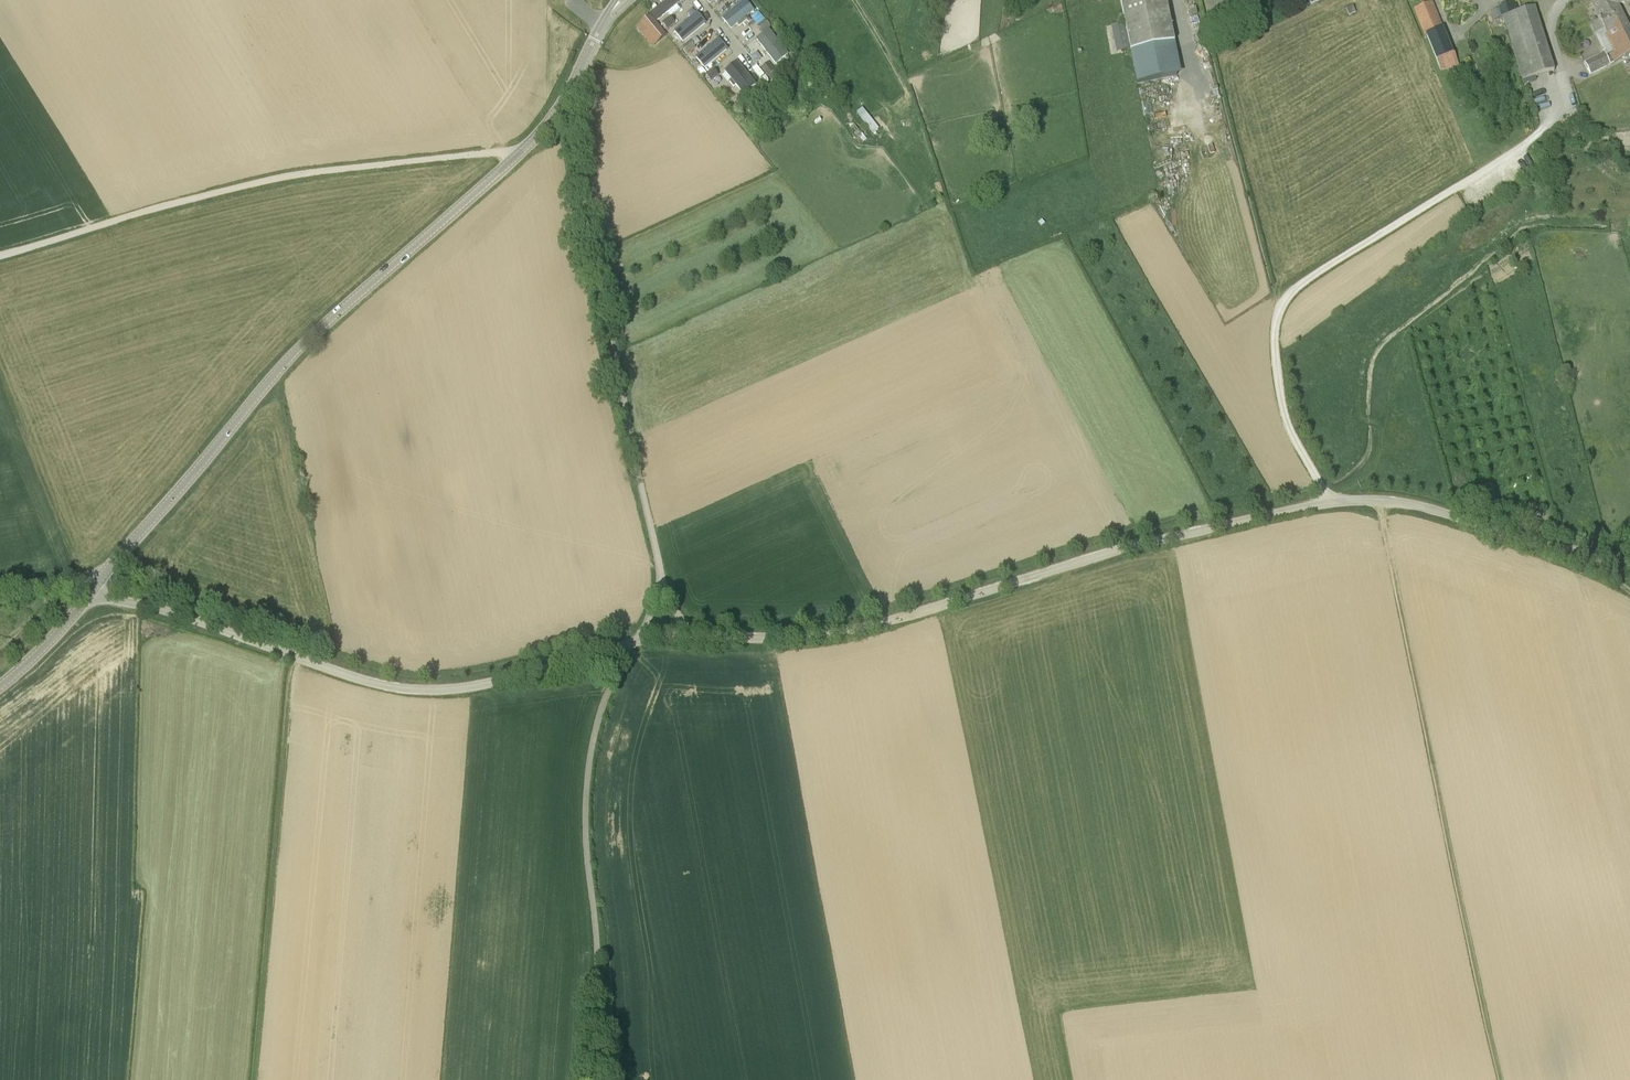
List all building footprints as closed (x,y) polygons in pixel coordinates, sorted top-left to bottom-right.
[(657,2),(656,0),(647,0),(645,2),(650,8),(657,2)] [(657,12),(672,0),(658,0),(660,2),(653,7),(657,12)] [(1137,83),(1181,75),(1166,0),(1121,0),(1137,83)] [(1296,11),(1311,3),(1312,0),(1296,0),(1296,11)] [(1607,38),(1610,37),(1628,28),(1617,6),(1621,4),(1620,0),(1600,0),(1591,5),(1598,20),(1590,25),(1595,35),(1604,31),(1607,38)] [(1443,27),(1439,29),(1429,4),(1414,9),(1423,35),(1425,34),(1440,71),(1449,68),(1450,70),(1459,67),(1454,54),(1443,27)] [(1349,17),(1356,13),(1352,5),(1345,8),(1349,17)] [(1502,7),(1498,8),(1498,9),(1501,18),(1504,17),(1504,15),(1518,11),(1516,5),(1514,6),(1503,9),(1502,7)] [(1522,78),(1554,72),(1535,7),(1518,11),(1504,15),(1504,17),(1522,78)] [(1498,9),(1492,11),(1495,19),(1501,18),(1498,9)] [(651,16),(641,25),(656,43),(666,35),(651,16)] [(740,16),(739,17),(732,23),(736,28),(744,20),(740,16)] [(670,17),(662,24),(667,30),(675,23),(670,17)] [(682,45),(700,31),(709,25),(703,18),(677,39),(682,45)] [(765,20),(758,27),(763,33),(770,27),(765,20)] [(1123,51),(1130,50),(1125,23),(1117,24),(1123,51)] [(1616,61),(1629,54),(1629,32),(1628,28),(1610,37),(1607,38),(1614,53),(1610,55),(1614,62),(1616,61)] [(756,40),(756,41),(774,65),(787,55),(769,30),(756,40)] [(689,55),(694,61),(720,41),(712,31),(694,44),(698,48),(689,55)] [(690,41),(683,48),(688,54),(695,47),(690,41)] [(1609,64),(1604,53),(1586,61),(1591,72),(1609,64)] [(755,78),(739,60),(726,66),(719,80),(732,96),(755,78)] [(762,68),(768,76),(774,71),(768,63),(762,68)] [(713,69),(706,75),(711,82),(718,75),(713,69)] [(874,134),(880,129),(868,113),(862,117),(874,134)]
